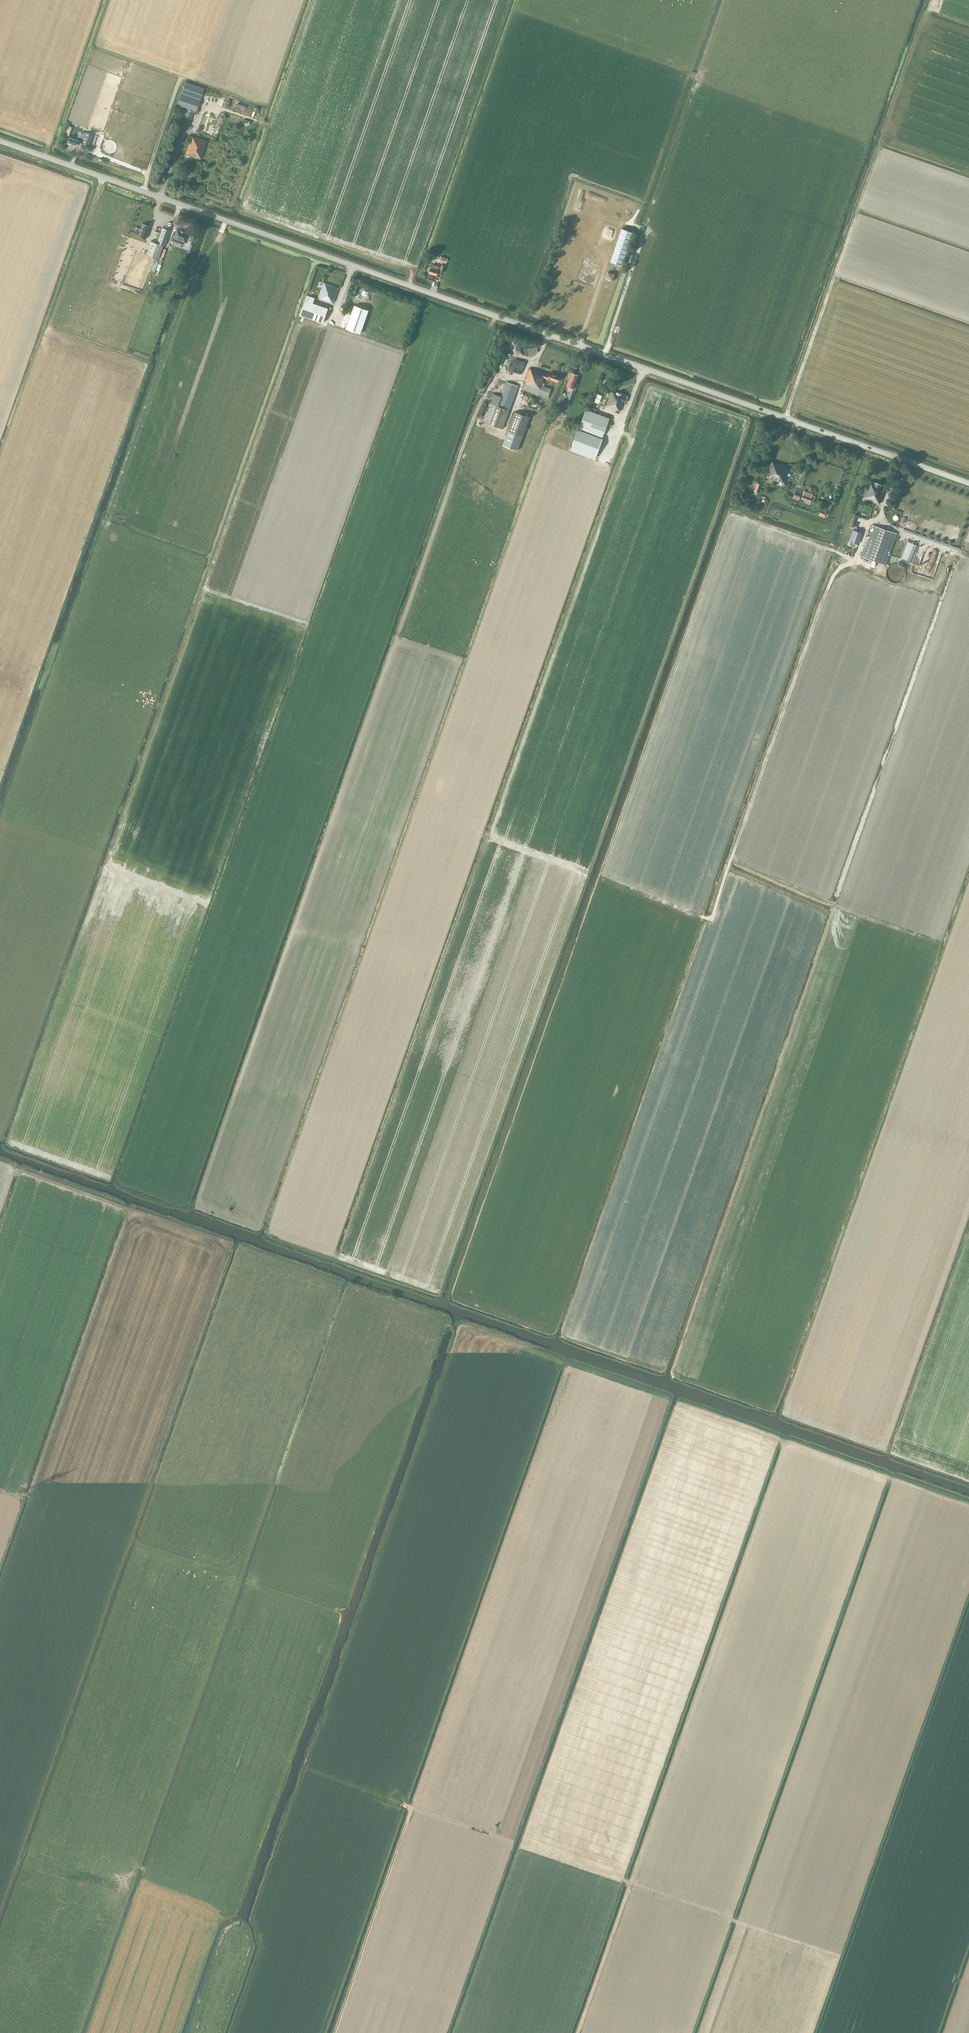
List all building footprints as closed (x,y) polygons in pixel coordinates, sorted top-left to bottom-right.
[(182,122),(189,124),(193,112),(195,112),(204,88),(186,82),(177,105),(187,108),(182,122)] [(85,131),(82,140),(81,144),(89,146),(93,134),(92,134),(85,131)] [(186,153),(201,158),(207,141),(196,137),(192,136),(186,153)] [(67,143),(77,146),(77,144),(81,145),(81,144),(82,140),(79,139),(79,140),(69,137),(67,143)] [(150,226),(142,223),(138,235),(146,238),(150,226)] [(162,227),(157,243),(150,241),(146,254),(158,259),(162,245),(164,246),(170,230),(162,227)] [(610,261),(622,265),(633,232),(622,228),(610,261)] [(172,234),(170,240),(183,244),(187,233),(176,229),(174,235),(172,234)] [(606,247),(614,249),(618,236),(611,233),(606,247)] [(439,267),(439,266),(432,264),(431,267),(430,267),(429,272),(437,275),(438,271),(443,273),(445,266),(441,265),(440,267),(439,267)] [(319,298),(329,302),(330,301),(333,302),(338,288),(324,283),(319,298)] [(300,312),(323,320),(328,307),(313,302),(315,296),(307,294),(300,312)] [(346,328),(360,333),(369,310),(354,305),(346,328)] [(537,352),(537,348),(531,349),(528,349),(514,352),(515,357),(529,355),(529,354),(532,354),(535,353),(534,353),(537,352)] [(549,372),(548,375),(534,369),(534,370),(530,368),(524,383),(522,389),(548,399),(551,388),(544,385),(542,385),(544,378),(546,378),(548,379),(548,378),(558,382),(560,376),(549,372)] [(569,385),(573,387),(571,393),(574,394),(578,384),(576,384),(576,383),(578,376),(571,373),(567,384),(569,385)] [(483,421),(503,429),(510,410),(498,406),(499,403),(511,407),(518,386),(507,382),(502,397),(493,393),(483,421)] [(616,410),(620,411),(623,401),(626,402),(628,396),(625,395),(612,390),(606,406),(616,410)] [(579,428),(602,437),(609,418),(586,409),(579,428)] [(508,431),(523,436),(529,417),(515,412),(508,431)] [(594,458),(602,438),(578,429),(571,449),(594,458)] [(766,477),(775,480),(781,464),(776,463),(772,462),(766,477)] [(781,464),(775,480),(783,483),(789,467),(781,464)] [(885,486),(881,484),(881,483),(876,482),(876,483),(870,480),(863,498),(879,504),(885,486)] [(809,503),(812,504),(813,501),(814,501),(815,496),(812,495),(813,493),(804,490),(801,498),(810,501),(809,503)] [(895,509),(897,503),(890,501),(888,506),(895,509)] [(861,556),(886,565),(897,533),(872,525),(861,556)] [(856,543),(858,544),(862,532),(853,529),(849,541),(852,541),(856,543)] [(904,572),(904,571),(904,569),(903,568),(903,566),(901,565),(900,564),(899,563),(897,562),(895,562),(894,562),(892,563),(890,563),(888,565),(887,566),(886,568),(886,569),(886,571),(886,573),(886,575),(887,576),(888,578),(890,579),(891,580),(893,580),(894,581),(896,580),(898,580),(900,579),(901,578),(902,577),(903,575),(904,573),(904,572)]
